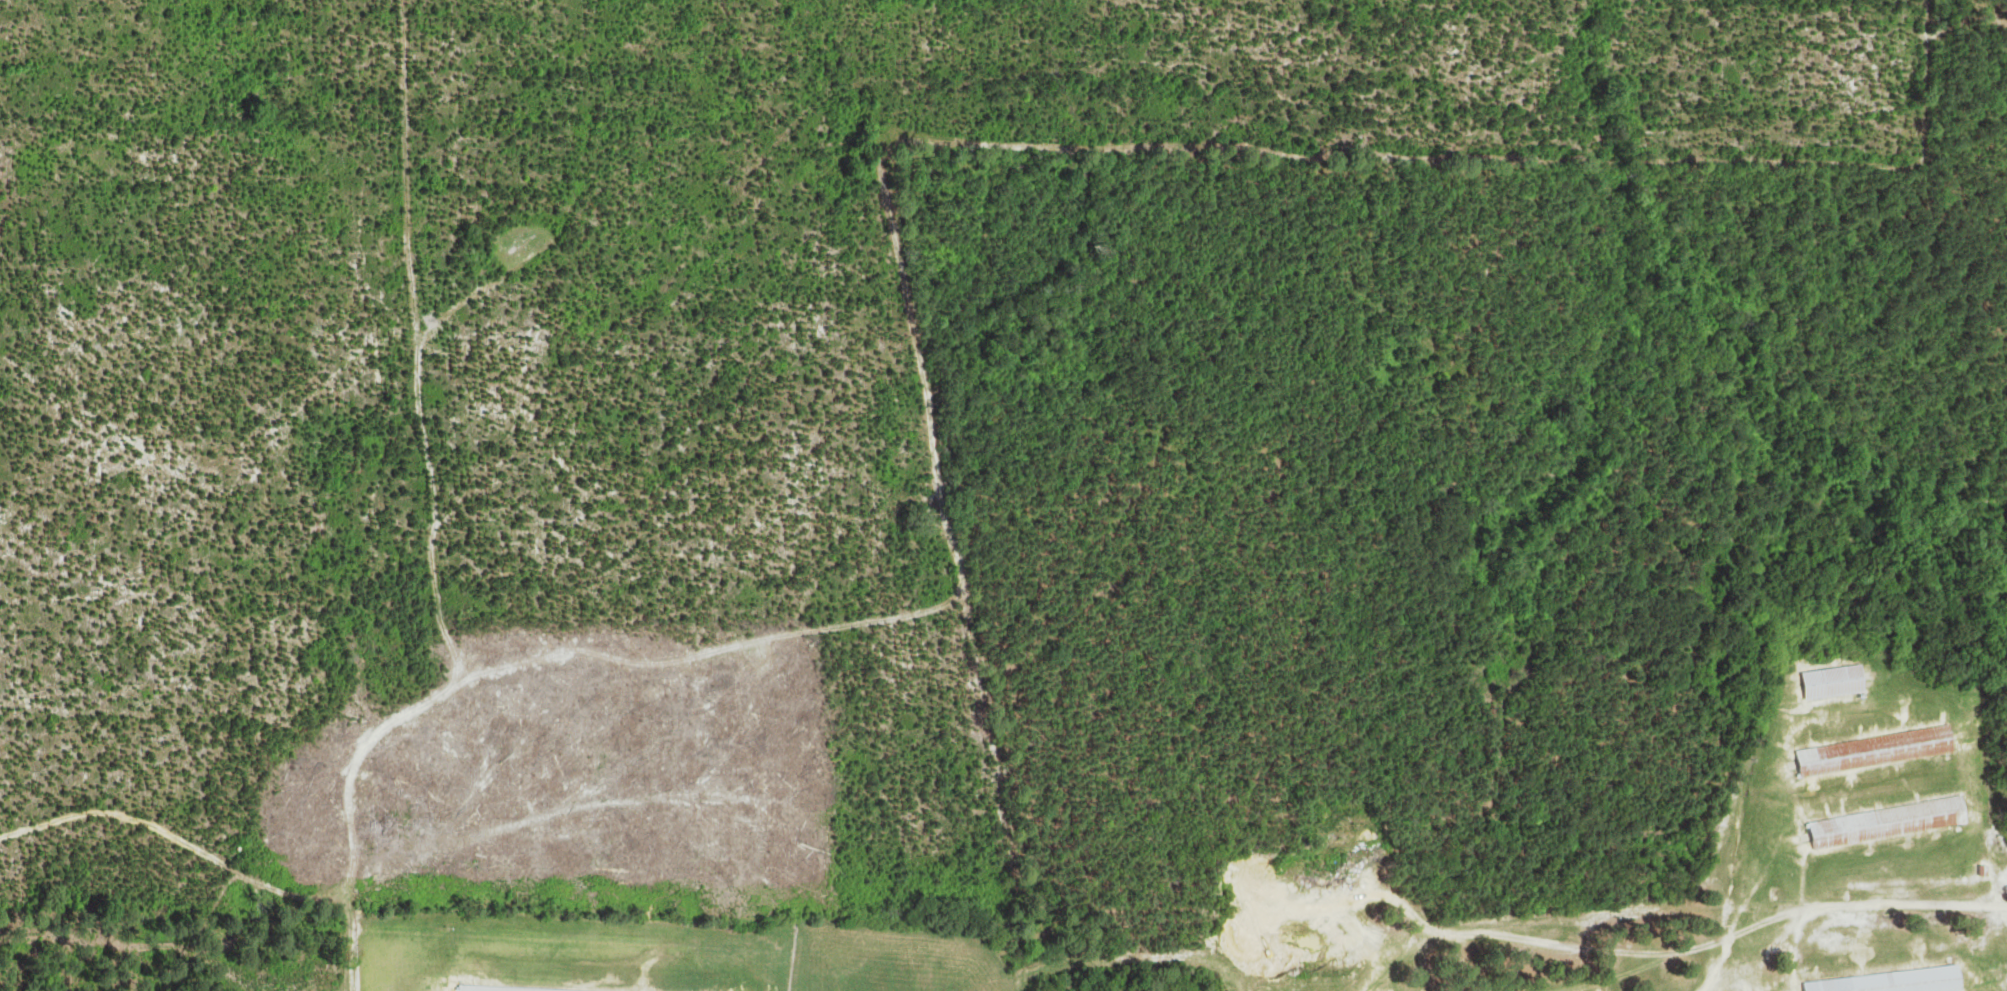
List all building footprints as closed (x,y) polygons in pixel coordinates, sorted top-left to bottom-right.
[(1790,746),(1794,775),(1948,753),(1944,725),(1790,746)] [(1807,848),(1963,824),(1959,795),(1802,819),(1807,848)] [(1798,990),(1935,990),(1956,990),(1955,967),(1797,977),(1798,990)]
